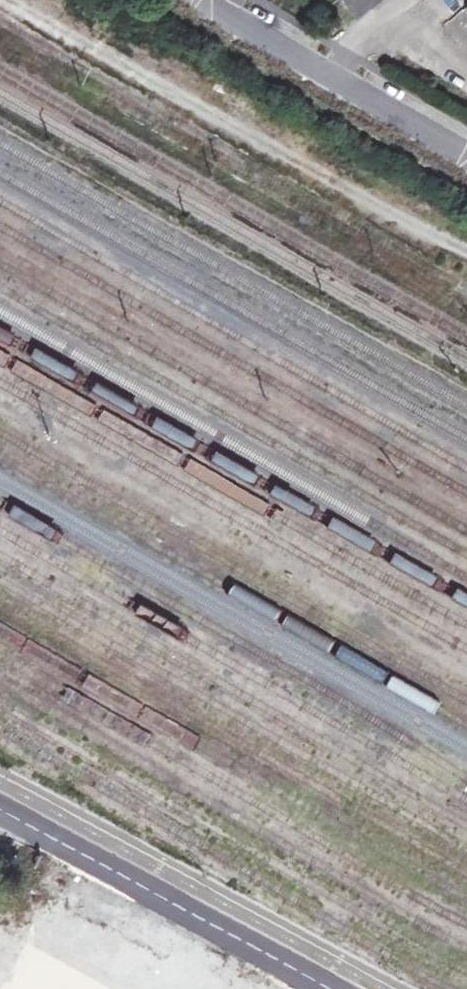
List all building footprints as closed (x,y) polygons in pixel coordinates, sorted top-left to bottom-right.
[(358,17),(381,0),(343,0),(358,17)] [(38,898),(26,922),(0,908),(0,988),(201,988),(38,898)]
